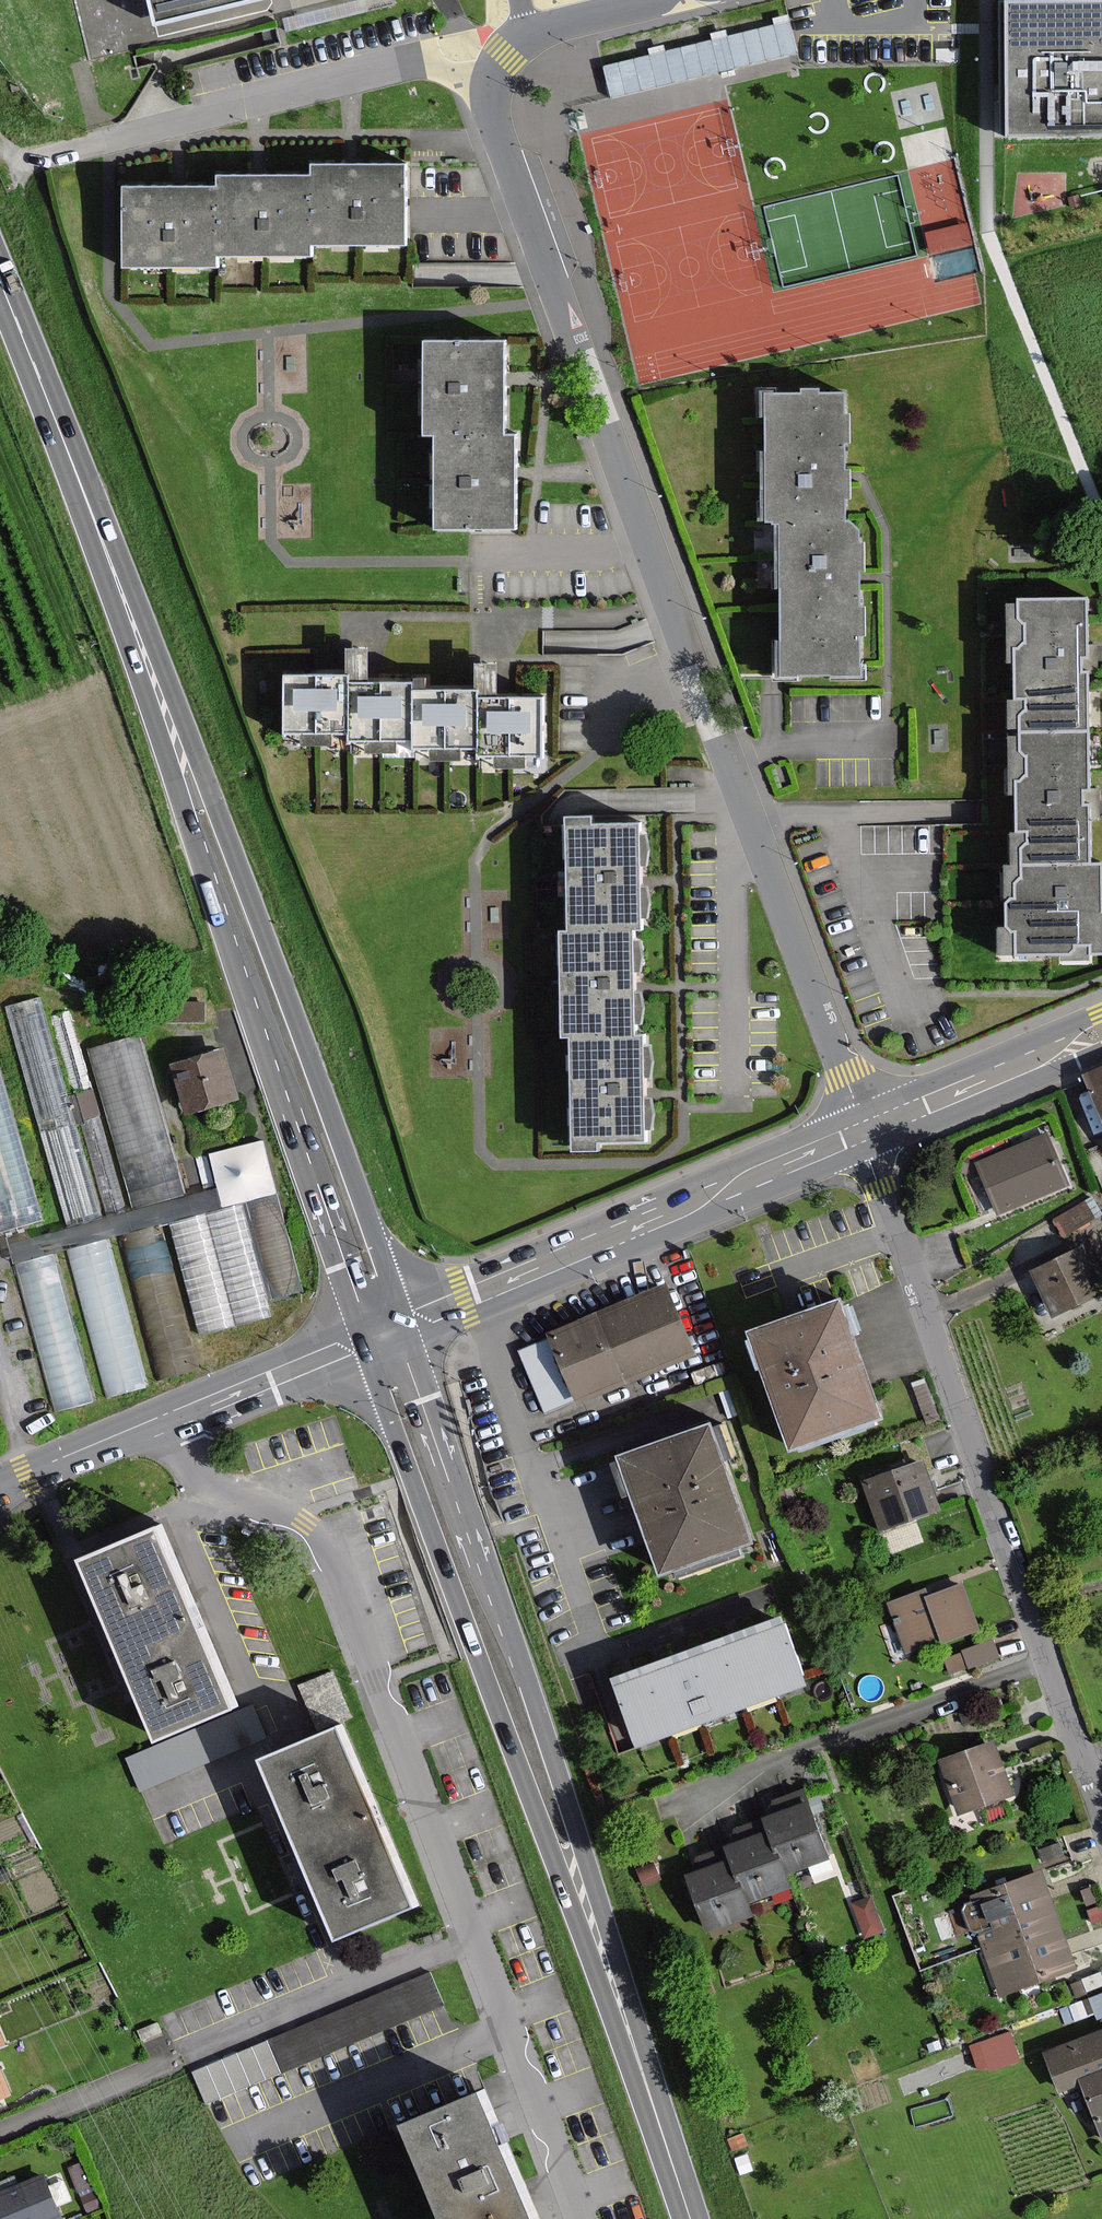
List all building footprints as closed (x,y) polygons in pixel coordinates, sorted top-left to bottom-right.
[(155,39),(274,10),(271,0),(146,0),(155,39)] [(1006,2),(1006,136),(1101,136),(1101,1),(1006,2)] [(797,58),(788,15),(770,19),(772,27),(729,36),(728,30),(711,34),(712,40),(666,50),(665,44),(645,48),(647,56),(603,66),(611,98),(797,58)] [(179,188),(126,188),(125,265),(220,265),(220,253),(314,254),(314,243),(406,243),(406,167),(351,167),(317,167),(317,178),(261,178),(224,178),(224,188),(179,188)] [(441,524),(519,523),(519,473),(519,433),(507,433),(507,379),(507,340),(428,340),(428,430),(440,430),(441,524)] [(780,520),(781,675),(864,675),(864,579),(864,522),(850,522),(850,477),(850,392),(769,393),(769,520),(780,520)] [(1010,604),(1010,659),(1019,659),(1020,701),(1011,701),(1012,790),(1020,789),(1021,870),(1013,870),(1013,932),(1003,932),(1003,955),(1101,954),(1101,861),(1094,861),(1094,806),(1092,652),(1092,594),(1019,595),(1019,604),(1010,604)] [(485,750),(542,750),(542,699),(491,699),(480,699),(480,691),(416,692),(416,683),(361,683),(354,683),(354,672),(288,673),(288,730),(353,729),(353,740),(420,740),(420,746),(485,745),(485,750)] [(575,1147),(598,1146),(598,1136),(645,1136),(645,1093),(644,1037),(634,1037),(633,988),(633,925),(643,925),(642,883),(642,824),(593,824),(593,817),(572,817),(573,930),(564,931),(565,1036),(574,1036),(575,1147)] [(98,1215),(38,999),(9,1007),(69,1223),(98,1215)] [(204,1021),(204,1002),(164,1004),(164,1022),(204,1021)] [(124,1209),(69,1012),(53,1017),(108,1213),(124,1209)] [(184,1192),(139,1036),(92,1050),(136,1205),(184,1192)] [(238,1097),(224,1050),(173,1065),(187,1112),(238,1097)] [(1089,1075),(1101,1105),(1101,1070),(1089,1075)] [(0,1077),(0,1229),(41,1217),(0,1077)] [(981,1162),(1001,1210),(1065,1184),(1046,1136),(981,1162)] [(304,1291),(279,1195),(174,1223),(202,1332),(269,1315),(265,1301),(304,1291)] [(1061,1229),(1096,1217),(1090,1198),(1054,1210),(1061,1229)] [(197,1366),(159,1227),(122,1237),(160,1376),(197,1366)] [(144,1385),(106,1241),(71,1250),(108,1394),(144,1385)] [(1036,1270),(1058,1315),(1101,1293),(1101,1281),(1085,1246),(1036,1270)] [(92,1400),(54,1258),(17,1267),(56,1410),(92,1400)] [(520,1347),(545,1409),(692,1349),(666,1287),(520,1347)] [(881,1413),(842,1301),(757,1331),(797,1443),(881,1413)] [(709,1427),(626,1455),(665,1567),(748,1538),(709,1427)] [(938,1506),(922,1463),(867,1482),(883,1526),(938,1506)] [(85,1555),(122,1645),(199,1614),(162,1524),(85,1555)] [(891,1604),(907,1650),(976,1627),(963,1587),(928,1599),(925,1592),(891,1604)] [(159,1735),(236,1704),(199,1614),(122,1645),(159,1735)] [(782,1619),(621,1679),(645,1742),(805,1681),(782,1619)] [(997,1655),(992,1642),(946,1660),(951,1672),(997,1655)] [(299,1679),(319,1728),(354,1713),(335,1665),(299,1679)] [(251,1706),(129,1759),(142,1790),(257,1739),(264,1736),(251,1706)] [(342,1726),(266,1758),(303,1846),(379,1815),(342,1726)] [(942,1761),(959,1811),(1010,1793),(993,1744),(942,1761)] [(811,1803),(766,1820),(771,1833),(787,1875),(832,1858),(811,1803)] [(416,1903),(379,1815),(303,1846),(340,1935),(416,1903)] [(793,1890),(787,1875),(771,1833),(729,1848),(733,1860),(750,1906),(793,1890)] [(713,1935),(756,1919),(750,1906),(733,1860),(690,1876),(713,1935)] [(982,1935),(979,1936),(983,1947),(1059,1920),(1042,1873),(973,1897),(974,1901),(966,1904),(975,1928),(979,1927),(982,1935)] [(851,1904),(864,1938),(883,1931),(870,1897),(851,1904)] [(999,1992),(1075,1966),(1059,1920),(983,1947),(999,1992)] [(270,2039),(283,2071),(444,2004),(430,1972),(270,2039)] [(1073,1985),(1077,1995),(1101,1985),(1101,1978),(1100,1973),(1073,1985)] [(1098,2019),(1101,2018),(1101,1994),(1090,1999),(1098,2019)] [(1048,2053),(1062,2089),(1082,2081),(1101,2132),(1101,2032),(1048,2053)] [(1018,2059),(1009,2033),(973,2046),(980,2067),(990,2063),(992,2068),(1018,2059)] [(0,2069),(0,2098),(11,2094),(0,2069)] [(448,2218),(461,2218),(527,2192),(485,2092),(409,2124),(448,2218)] [(0,2196),(0,2218),(63,2218),(45,2177),(0,2196)] [(527,2192),(461,2218),(538,2218),(527,2192)]
